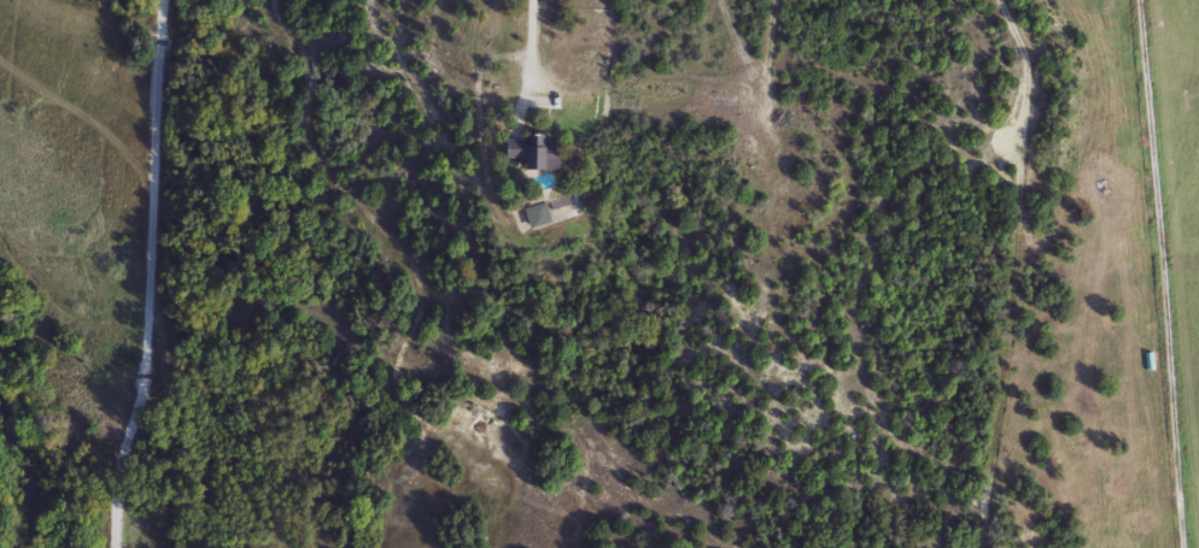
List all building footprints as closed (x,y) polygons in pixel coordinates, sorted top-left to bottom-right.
[(557,139),(556,170),(520,169),(521,160),(503,160),(503,141),(524,141),(524,137),(557,139)] [(522,210),(542,205),(546,224),(527,229),(522,210)]
